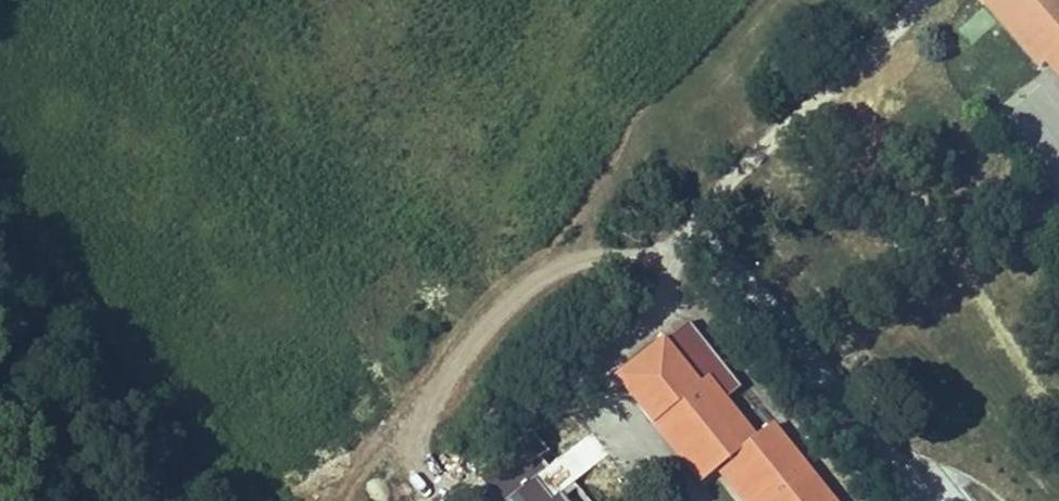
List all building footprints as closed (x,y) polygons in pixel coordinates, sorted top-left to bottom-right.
[(1045,64),(1049,60),(1056,55),(1058,59),(1058,0),(990,0),(1045,64)] [(1056,55),(1049,60),(1058,71),(1058,59),(1056,55)] [(659,346),(615,381),(651,425),(660,418),(709,478),(717,472),(740,500),(827,500),(769,429),(751,444),(702,383),(694,390),(659,346)] [(709,478),(660,418),(651,425),(701,485),(709,478)]
